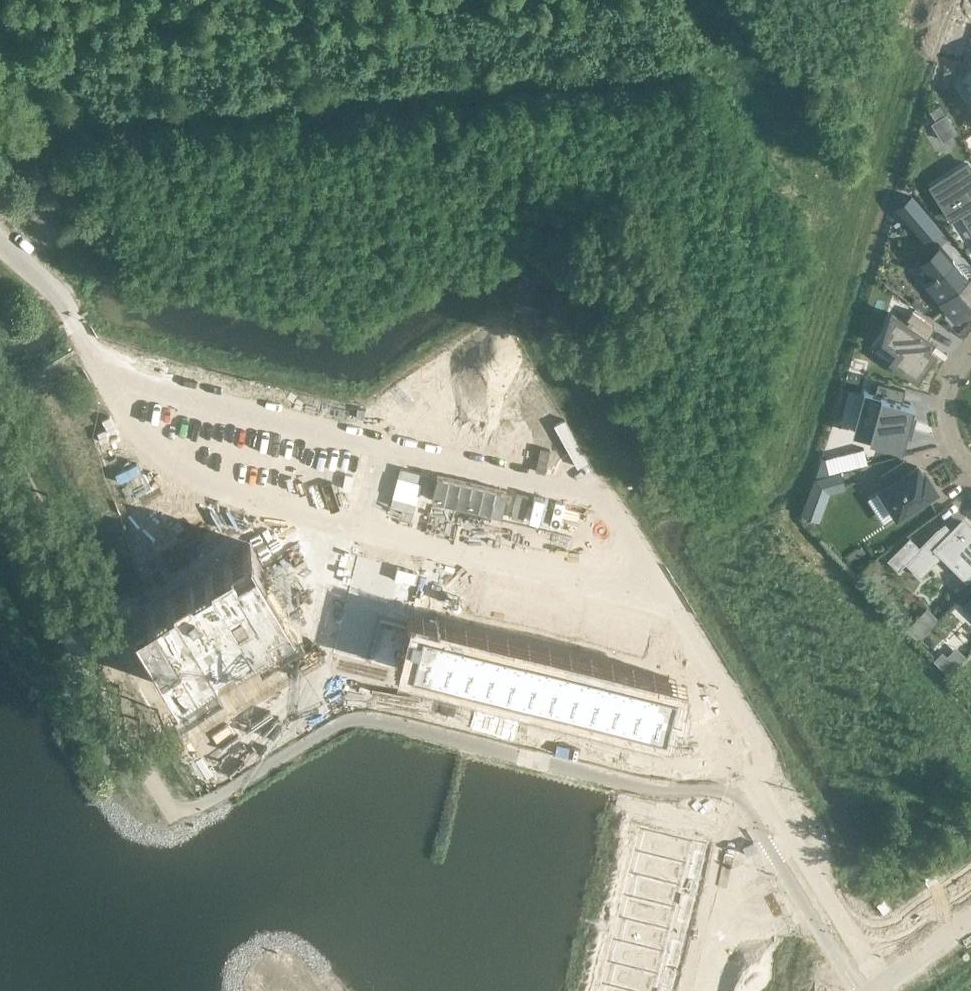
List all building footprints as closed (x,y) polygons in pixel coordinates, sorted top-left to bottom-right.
[(939,105),(929,111),(935,120),(931,123),(942,141),(957,132),(945,114),(939,105)] [(932,186),(953,218),(970,208),(970,209),(970,167),(969,163),(932,186)] [(913,196),(897,209),(923,239),(939,226),(913,196)] [(919,260),(923,265),(924,265),(932,275),(934,274),(935,275),(934,277),(925,285),(954,319),(970,304),(970,281),(953,260),(939,243),(938,244),(940,247),(923,261),(920,259),(919,260)] [(935,326),(912,310),(904,321),(892,313),(884,339),(899,349),(892,359),(916,376),(932,352),(925,347),(931,340),(927,337),(935,326)] [(866,392),(856,431),(900,443),(902,432),(909,434),(913,418),(907,417),(911,402),(902,400),(905,389),(878,382),(875,393),(864,389),(863,391),(866,392)] [(822,456),(815,475),(868,462),(864,447),(825,457),(822,456)] [(889,484),(880,489),(897,514),(935,489),(934,487),(935,486),(934,485),(933,485),(927,477),(928,476),(927,475),(926,475),(925,473),(923,474),(917,466),(910,470),(903,459),(882,473),(889,484)] [(815,477),(803,511),(819,517),(829,490),(844,486),(840,470),(815,477)] [(887,559),(898,569),(905,562),(920,576),(943,553),(966,576),(970,571),(970,532),(970,531),(970,529),(962,521),(953,530),(945,522),(937,528),(919,546),(909,536),(887,559)] [(295,618),(250,543),(131,614),(136,622),(128,627),(137,643),(145,638),(162,665),(153,670),(163,686),(171,681),(176,689),(295,618)] [(358,555),(333,652),(395,668),(406,621),(407,620),(419,571),(358,555)] [(970,613),(970,595),(962,604),(970,613)] [(685,690),(407,620),(406,621),(397,662),(665,729),(670,709),(680,711),(685,690)] [(649,830),(643,853),(688,864),(694,841),(649,830)] [(643,853),(638,875),(683,886),(688,864),(643,853)] [(697,854),(694,866),(702,868),(705,856),(697,854)] [(694,866),(691,878),(699,880),(702,868),(694,866)] [(638,875),(632,897),(677,909),(683,886),(638,875)] [(632,897),(626,919),(671,931),(677,909),(632,897)] [(686,898),(683,910),(691,912),(694,900),(686,898)] [(683,910),(680,922),(688,924),(691,912),(683,910)] [(626,919),(621,942),(666,953),(671,931),(626,919)] [(621,942),(615,964),(660,975),(666,953),(621,942)] [(675,943),(672,954),(680,956),(683,945),(675,943)] [(672,954),(669,966),(677,968),(680,956),(672,954)] [(610,986),(631,990),(656,990),(660,975),(615,964),(610,986)]
